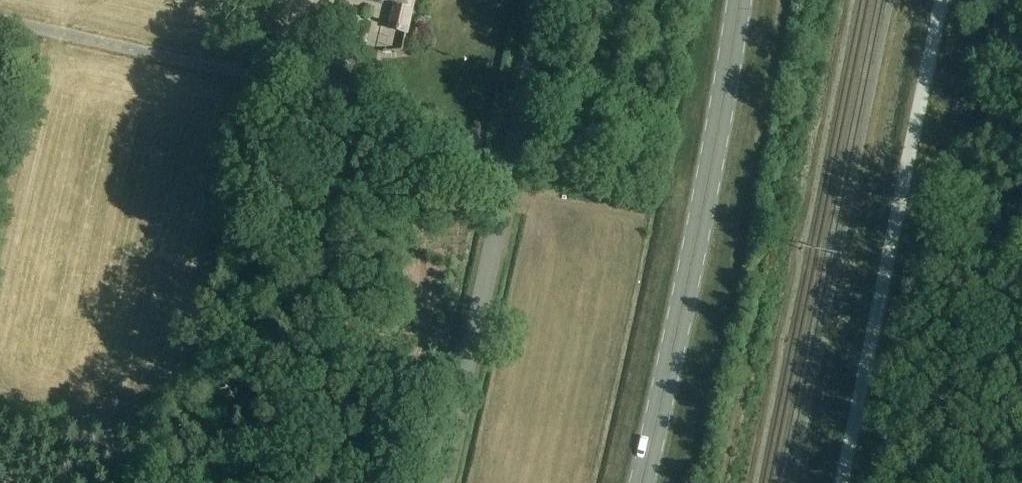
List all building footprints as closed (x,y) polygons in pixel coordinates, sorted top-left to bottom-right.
[(376,1),(394,5),(389,29),(407,33),(415,0),(376,0),(376,1)]
